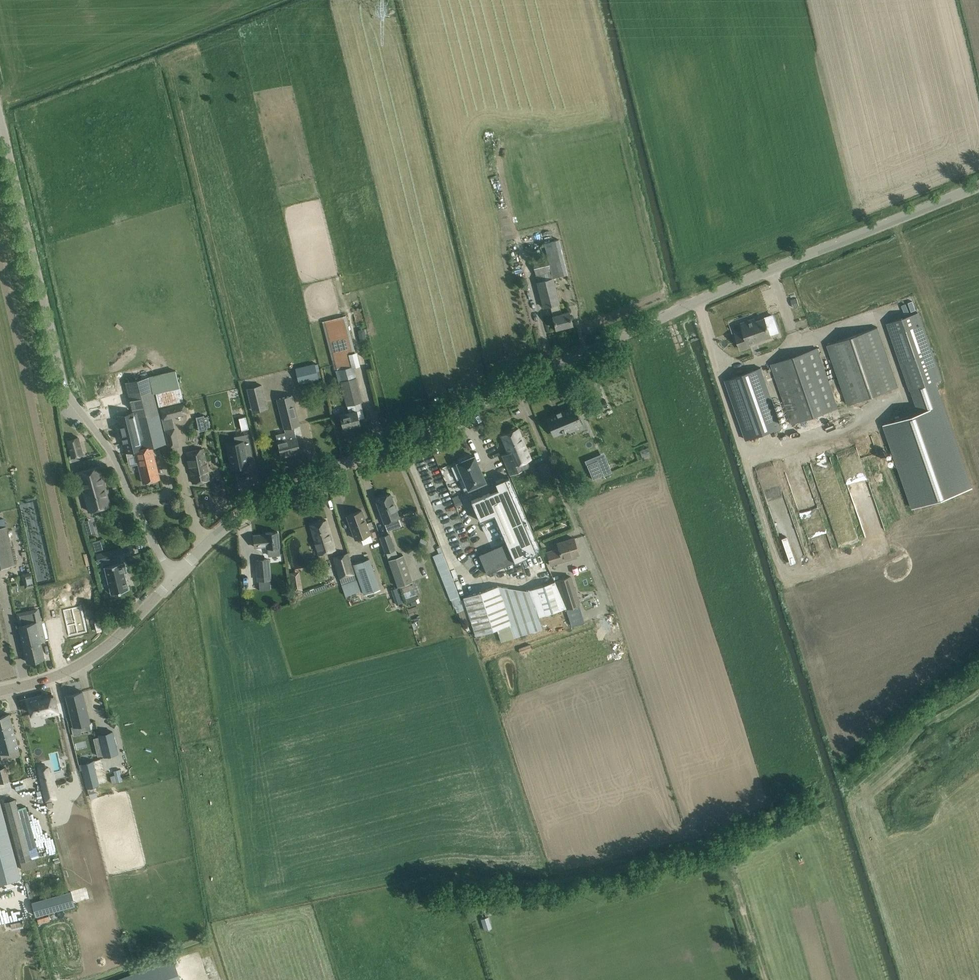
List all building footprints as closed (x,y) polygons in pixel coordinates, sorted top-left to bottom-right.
[(553,277),(567,274),(559,239),(553,240),(544,242),(547,256),(553,277)] [(533,259),(538,281),(553,277),(547,256),(533,259)] [(544,307),(551,305),(559,303),(553,277),(538,281),(537,281),(544,307)] [(797,298),(791,300),(793,307),(799,305),(797,298)] [(561,313),(559,303),(551,305),(553,315),(556,329),(573,325),(569,311),(561,313)] [(972,487),(934,381),(941,379),(918,312),(888,323),(911,389),(912,389),(919,412),(885,423),(914,507),(972,487)] [(334,370),(338,369),(354,365),(358,364),(345,315),(322,321),(334,370)] [(749,342),(771,334),(765,317),(750,322),(749,320),(741,322),(744,330),(735,333),(741,349),(750,346),(749,342)] [(898,386),(881,336),(878,327),(827,344),(848,404),(898,386)] [(837,408),(820,357),(817,348),(771,364),(775,373),(792,423),(837,408)] [(315,363),(295,368),(299,383),(319,379),(315,363)] [(338,369),(346,404),(354,403),(362,401),(360,391),(354,365),(338,369)] [(782,426),(764,377),(761,367),(725,380),(728,389),(746,439),(782,426)] [(126,382),(133,412),(141,447),(142,449),(152,446),(166,443),(158,412),(149,376),(126,382)] [(268,409),(262,384),(246,388),(252,412),(268,409)] [(299,424),(292,395),(290,386),(277,389),(287,427),(290,439),(278,442),(282,457),(290,455),(290,453),(300,450),(296,437),(293,426),(299,424)] [(160,408),(163,418),(163,419),(189,413),(186,401),(160,408)] [(348,412),(340,414),(340,416),(343,426),(359,422),(358,418),(364,417),(360,401),(354,403),(346,404),(348,412)] [(547,417),(554,435),(581,424),(573,406),(561,411),(560,410),(560,412),(557,413),(556,412),(556,413),(547,417)] [(141,447),(133,412),(117,416),(126,453),(135,450),(143,482),(160,478),(152,446),(142,449),(141,447)] [(245,416),(239,418),(241,429),(248,428),(245,416)] [(179,445),(174,427),(164,430),(169,448),(179,445)] [(519,463),(531,458),(518,428),(501,435),(508,452),(502,454),(511,475),(522,470),(519,463)] [(71,457),(83,454),(78,437),(66,440),(71,457)] [(244,443),(227,447),(232,473),(250,470),(247,456),(253,455),(250,444),(245,445),(244,443)] [(209,480),(207,470),(203,449),(187,453),(191,473),(193,483),(209,480)] [(485,481),(474,456),(467,459),(466,456),(458,460),(459,462),(457,463),(463,477),(459,479),(464,490),(485,481)] [(601,469),(597,460),(587,465),(593,479),(611,472),(609,466),(601,469)] [(546,461),(539,463),(545,476),(552,474),(546,461)] [(90,510),(110,505),(99,466),(79,471),(90,510)] [(498,489),(471,500),(480,520),(494,514),(507,542),(479,555),(487,573),(515,561),(515,562),(541,550),(509,476),(495,482),(498,489)] [(390,493),(375,498),(383,522),(390,520),(398,517),(399,517),(394,503),(395,501),(394,497),(392,497),(390,493)] [(361,509),(346,515),(355,539),(370,533),(361,509)] [(319,553),(335,549),(326,519),(310,524),(319,553)] [(15,563),(6,525),(0,527),(0,566),(15,563)] [(279,546),(279,542),(278,532),(266,533),(266,534),(254,536),(255,547),(267,546),(267,547),(268,547),(269,555),(280,554),(279,546)] [(394,549),(388,533),(380,536),(385,552),(394,549)] [(421,538),(418,545),(424,548),(427,541),(421,538)] [(557,543),(559,548),(547,552),(551,564),(565,557),(566,560),(571,558),(570,556),(579,553),(574,538),(557,543)] [(100,539),(92,541),(95,551),(103,549),(100,539)] [(132,544),(96,553),(99,562),(134,553),(132,544)] [(347,552),(333,556),(339,577),(354,573),(347,552)] [(397,586),(411,581),(402,554),(388,559),(397,586)] [(353,564),(364,594),(381,588),(369,558),(353,564)] [(257,560),(258,580),(271,579),(269,559),(257,560)] [(128,590),(123,572),(126,571),(124,564),(121,565),(121,564),(105,568),(111,595),(128,590)] [(354,573),(339,577),(341,585),(355,579),(354,573)] [(578,605),(580,604),(571,575),(556,580),(565,609),(567,608),(578,605)] [(355,579),(341,585),(346,596),(361,590),(356,579),(355,579)] [(530,589),(539,616),(564,608),(555,581),(530,589)] [(302,583),(294,584),(295,592),(303,591),(302,583)] [(407,598),(417,597),(416,586),(406,587),(407,598)] [(476,635),(510,625),(498,586),(464,597),(476,635)] [(398,587),(391,590),(396,604),(403,602),(398,587)] [(588,600),(586,603),(588,609),(594,607),(592,599),(588,600)] [(77,605),(60,609),(65,634),(83,630),(77,605)] [(578,605),(567,608),(572,626),(584,622),(578,605)] [(31,623),(19,626),(25,652),(27,662),(45,657),(43,649),(41,641),(46,640),(41,620),(41,621),(38,608),(29,610),(31,623)] [(82,691),(66,695),(68,705),(73,725),(72,725),(75,734),(81,733),(79,725),(90,722),(85,701),(82,691)] [(58,712),(54,696),(29,702),(32,713),(41,711),(42,716),(58,712)] [(0,716),(0,755),(0,757),(19,752),(12,723),(9,714),(0,716)] [(100,736),(94,738),(98,756),(104,754),(104,756),(118,753),(112,731),(102,734),(99,735),(100,736)] [(90,733),(76,737),(79,748),(93,745),(90,733)] [(93,761),(80,764),(87,787),(95,785),(99,784),(93,761)] [(44,763),(37,764),(38,769),(43,789),(53,786),(48,766),(45,767),(44,763)] [(8,780),(5,767),(0,768),(0,782),(8,780)] [(119,770),(114,771),(117,782),(122,781),(119,770)] [(13,800),(4,802),(19,862),(20,861),(31,859),(35,858),(39,857),(26,806),(18,808),(16,799),(13,800)] [(0,801),(0,881),(22,875),(2,800),(0,801)] [(31,859),(20,861),(22,870),(37,867),(35,858),(31,859)] [(69,892),(32,902),(36,916),(75,905),(75,903),(72,891),(69,892)] [(481,919),(484,930),(492,928),(488,916),(481,919)] [(173,959),(116,979),(180,979),(173,959)]
